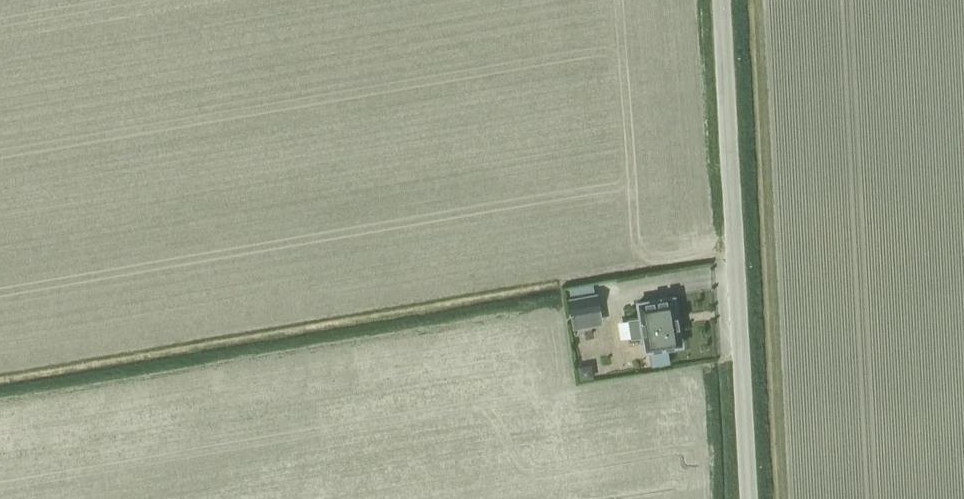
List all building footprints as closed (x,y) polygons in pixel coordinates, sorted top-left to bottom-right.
[(569,297),(571,313),(599,308),(596,293),(569,297)] [(643,335),(645,350),(682,344),(674,296),(637,302),(640,319),(629,321),(631,336),(643,335)] [(586,365),(578,367),(580,381),(592,379),(591,369),(586,365)]
